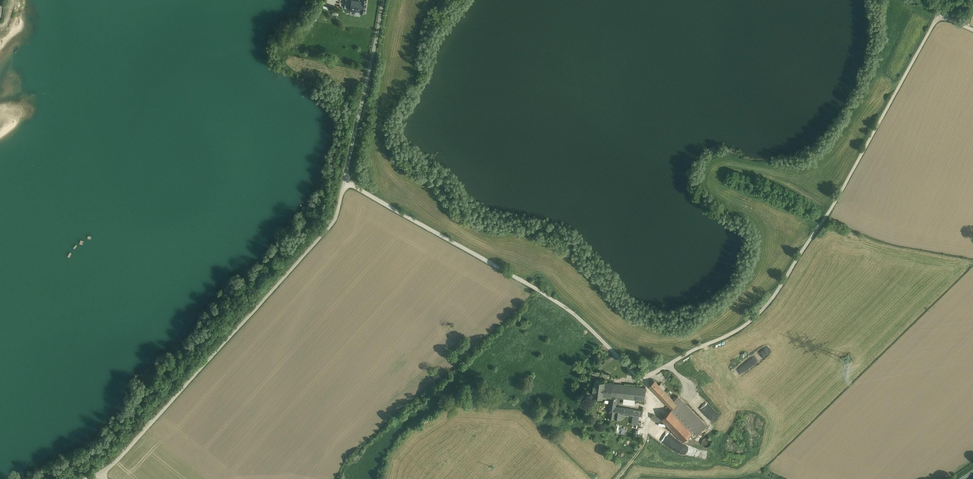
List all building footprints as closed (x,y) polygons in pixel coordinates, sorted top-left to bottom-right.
[(362,1),(354,0),(351,0),(350,9),(360,11),(360,12),(365,13),(366,0),(362,0),(362,1)] [(613,382),(605,381),(596,379),(596,380),(595,385),(594,385),(594,389),(594,394),(594,395),(603,396),(612,397),(613,383),(613,382)] [(661,388),(654,381),(650,385),(650,387),(656,393),(661,388)] [(646,388),(617,384),(615,397),(616,397),(623,398),(635,400),(644,401),(646,388)] [(674,400),(661,388),(656,393),(671,409),(677,403),(674,400)] [(707,425),(678,396),(674,400),(677,403),(671,409),(672,409),(662,419),(683,441),(693,431),(697,435),(707,425)] [(643,413),(643,411),(618,407),(615,407),(610,406),(609,417),(620,418),(621,413),(632,415),(639,415),(642,416),(643,413)] [(711,444),(711,442),(711,440),(710,439),(708,438),(706,437),(705,438),(703,439),(702,440),(702,442),(702,444),(703,445),(705,446),(707,447),(708,446),(710,445),(711,444)]
